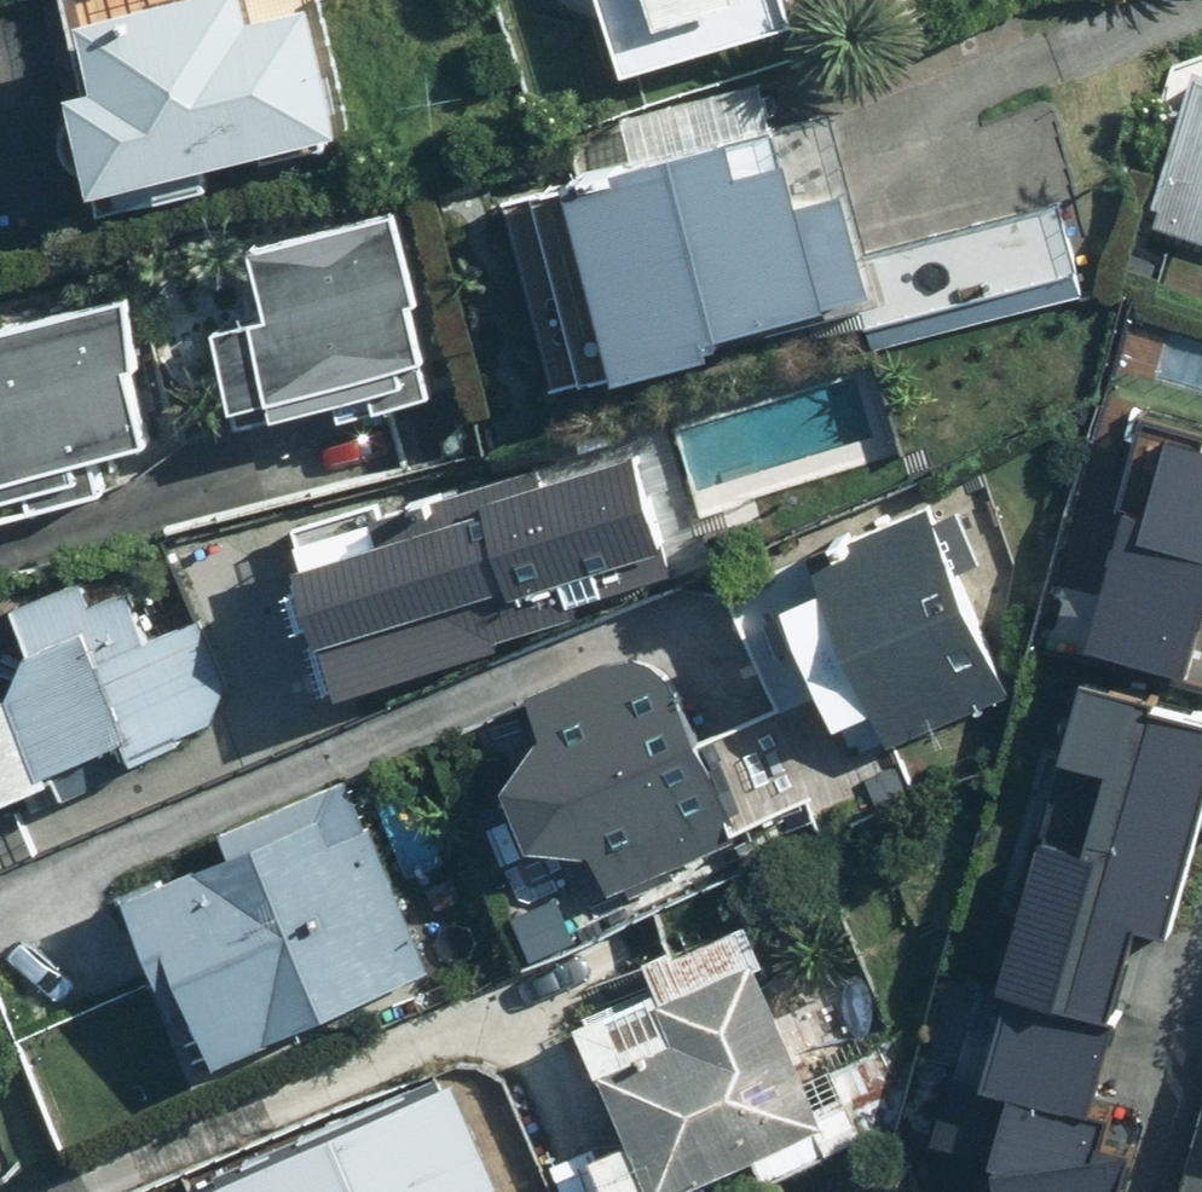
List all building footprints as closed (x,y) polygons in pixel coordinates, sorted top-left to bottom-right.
[(297,11),(238,24),(232,0),(204,0),(64,31),(75,79),(79,96),(52,102),(74,201),(327,144),(297,11)] [(770,0),(580,0),(602,78),(778,29),(770,0)] [(1192,75),(1147,229),(1199,244),(1201,234),(1201,78),(1192,75)] [(813,124),(522,204),(573,387),(864,307),(813,124)] [(221,413),(414,367),(379,224),(242,257),(258,325),(203,338),(221,413)] [(0,333),(0,485),(132,452),(114,382),(130,378),(112,305),(0,333)] [(1090,638),(1194,665),(1201,635),(1201,424),(1180,419),(1159,499),(1128,491),(1090,638)] [(277,558),(327,708),(681,592),(640,468),(550,497),(542,471),(277,558)] [(931,511),(806,564),(888,753),(1012,700),(931,511)] [(122,594),(90,606),(82,586),(6,616),(21,662),(1,699),(0,699),(0,788),(231,698),(201,622),(143,645),(122,594)] [(649,650),(528,701),(609,893),(730,842),(649,650)] [(998,1191),(1119,1191),(1137,1133),(1094,1139),(1106,1099),(1092,1095),(1144,915),(1177,925),(1201,839),(1201,690),(1093,658),(999,979),(1009,982),(1000,1012),(973,1004),(936,1132),(994,1148),(998,1191)] [(216,834),(224,854),(120,899),(194,1071),(421,974),(338,782),(216,834)] [(739,929),(554,1004),(631,1191),(664,1191),(820,1128),(739,929)] [(513,1188),(465,1067),(193,1173),(200,1191),(502,1191),(513,1188)]
